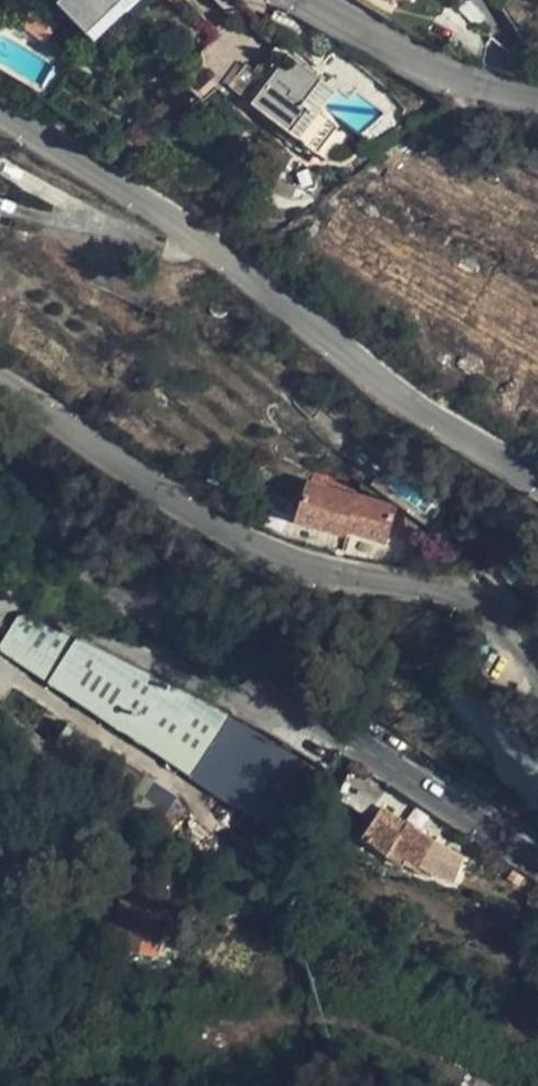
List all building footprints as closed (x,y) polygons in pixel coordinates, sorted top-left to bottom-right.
[(53,3),(83,34),(111,8),(121,0),(57,0),(53,3)] [(111,8),(83,34),(89,42),(135,0),(121,0),(111,8)] [(250,100),(295,130),(316,101),(310,96),(324,75),(296,55),(280,76),(272,71),(250,100)] [(247,98),(262,74),(243,61),(228,86),(247,98)] [(343,121),(323,149),(331,155),(352,127),(343,121)] [(339,556),(359,560),(365,539),(385,545),(394,509),(356,496),(353,498),(311,483),(297,518),(341,535),(342,531),(345,533),(339,556)] [(25,611),(19,611),(0,641),(0,649),(1,651),(244,813),(298,832),(324,772),(25,611)] [(64,725),(49,746),(134,816),(152,826),(173,796),(64,725)] [(392,787),(366,770),(354,785),(352,789),(379,805),(392,787)] [(432,841),(405,823),(398,832),(375,816),(361,833),(382,851),(386,848),(414,867),(423,854),(432,841)] [(423,854),(414,867),(432,880),(442,867),(423,854)] [(154,956),(161,918),(156,917),(160,888),(123,883),(112,949),(154,956)] [(156,917),(161,918),(167,890),(160,888),(156,917)]
